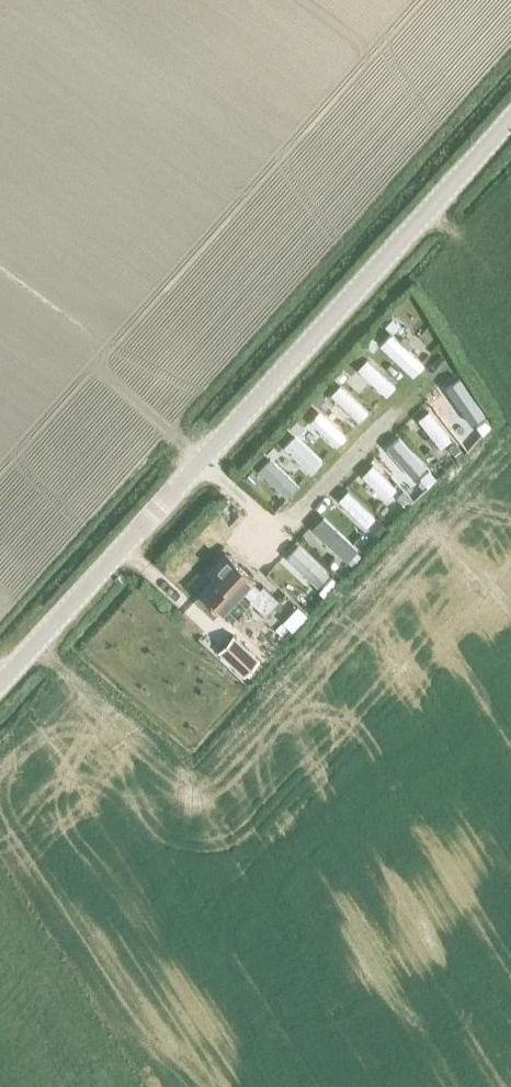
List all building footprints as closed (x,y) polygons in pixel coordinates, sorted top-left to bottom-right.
[(379,344),(412,375),(423,363),(407,348),(411,344),(403,336),(399,340),(390,332),(379,344)] [(395,385),(366,358),(357,368),(386,395),(395,385)] [(482,415),(459,383),(448,391),(471,423),(482,415)] [(369,412),(342,384),(333,394),(360,421),(369,412)] [(345,436),(319,410),(309,420),(336,446),(345,436)] [(450,438),(428,410),(417,419),(430,434),(425,438),(431,445),(435,441),(440,447),(450,438)] [(320,462),(293,436),(283,446),(311,472),(320,462)] [(420,460),(399,437),(389,446),(402,461),(398,465),(404,471),(408,467),(410,469),(420,460)] [(396,487),(372,464),(361,475),(375,488),(371,492),(374,494),(378,491),(385,498),(396,487)] [(375,516),(347,490),(338,499),(366,525),(375,516)] [(346,538),(323,516),(314,525),(337,547),(346,538)] [(325,571),(298,544),(287,555),(306,574),(301,579),(307,585),(312,580),(314,582),(325,571)] [(199,594),(221,613),(253,579),(226,553),(208,573),(214,578),(199,594)] [(268,612),(276,621),(288,608),(257,579),(252,585),(262,595),(249,608),(261,620),(268,612)] [(259,663),(230,635),(221,644),(250,672),(259,663)]
